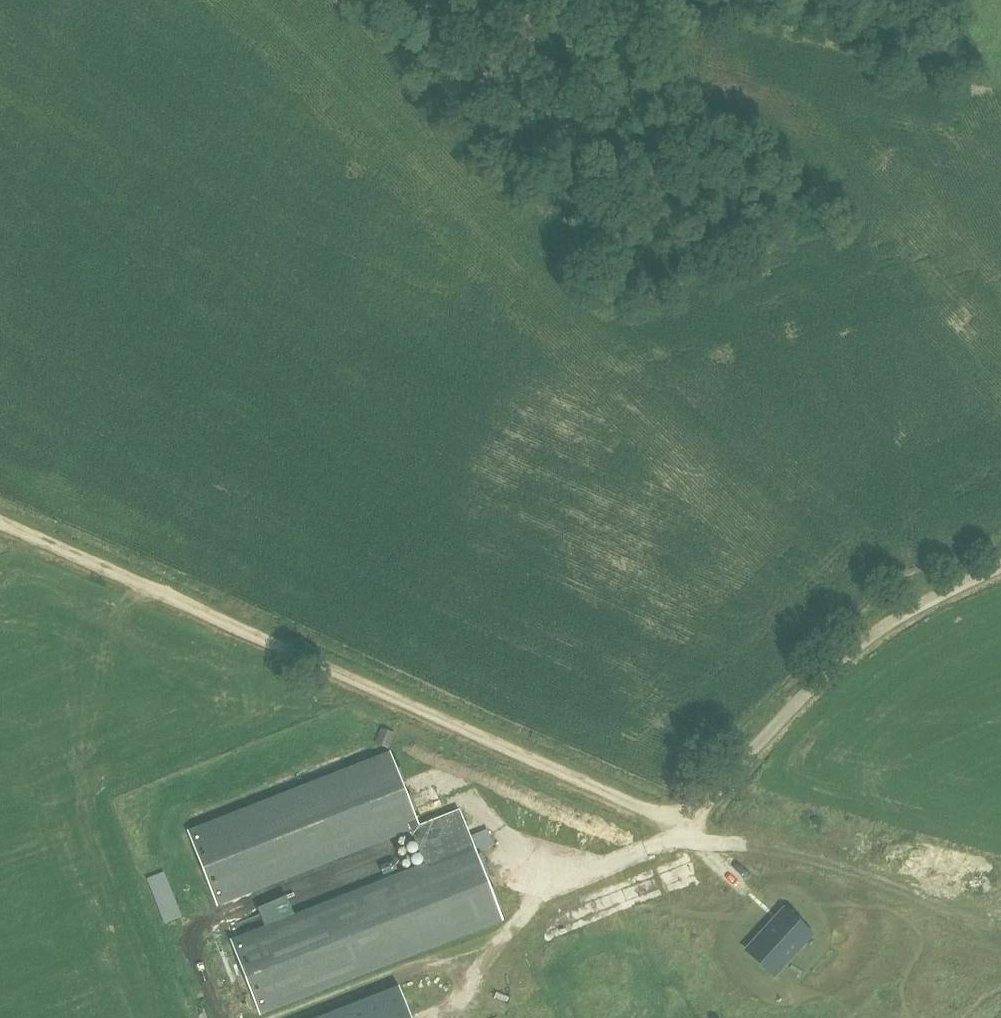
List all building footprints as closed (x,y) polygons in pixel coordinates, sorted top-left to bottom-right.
[(420,826),(391,751),(188,831),(217,905),(410,829),(420,826)] [(502,918),(473,844),(459,810),(420,826),(410,829),(423,863),(230,940),(260,1014),(502,918)] [(783,906),(745,948),(772,973),(810,931),(783,906)] [(311,1017),(414,1017),(400,983),(311,1017)] [(966,1002),(953,1010),(958,1017),(976,1017),(966,1002)]
